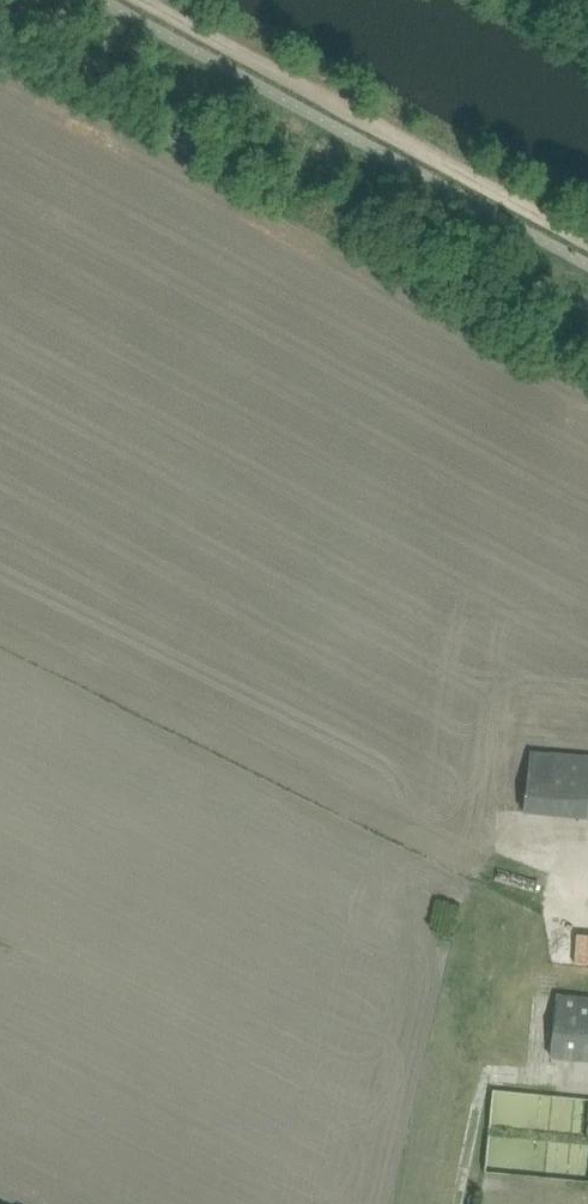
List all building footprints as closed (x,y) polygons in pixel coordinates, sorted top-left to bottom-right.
[(523,813),(587,819),(587,758),(531,753),(523,813)] [(551,1055),(587,1058),(587,999),(556,996),(554,1023),(552,1042),(551,1055)]
